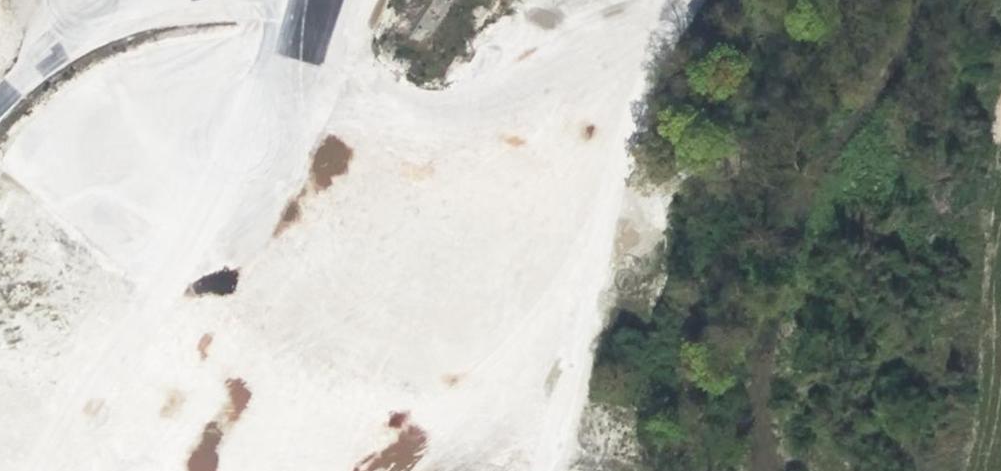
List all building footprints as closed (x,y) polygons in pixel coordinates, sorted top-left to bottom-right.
[(96,468),(84,462),(84,451),(57,363),(46,364),(34,357),(27,369),(5,358),(0,359),(0,470),(96,470),(96,468)]
